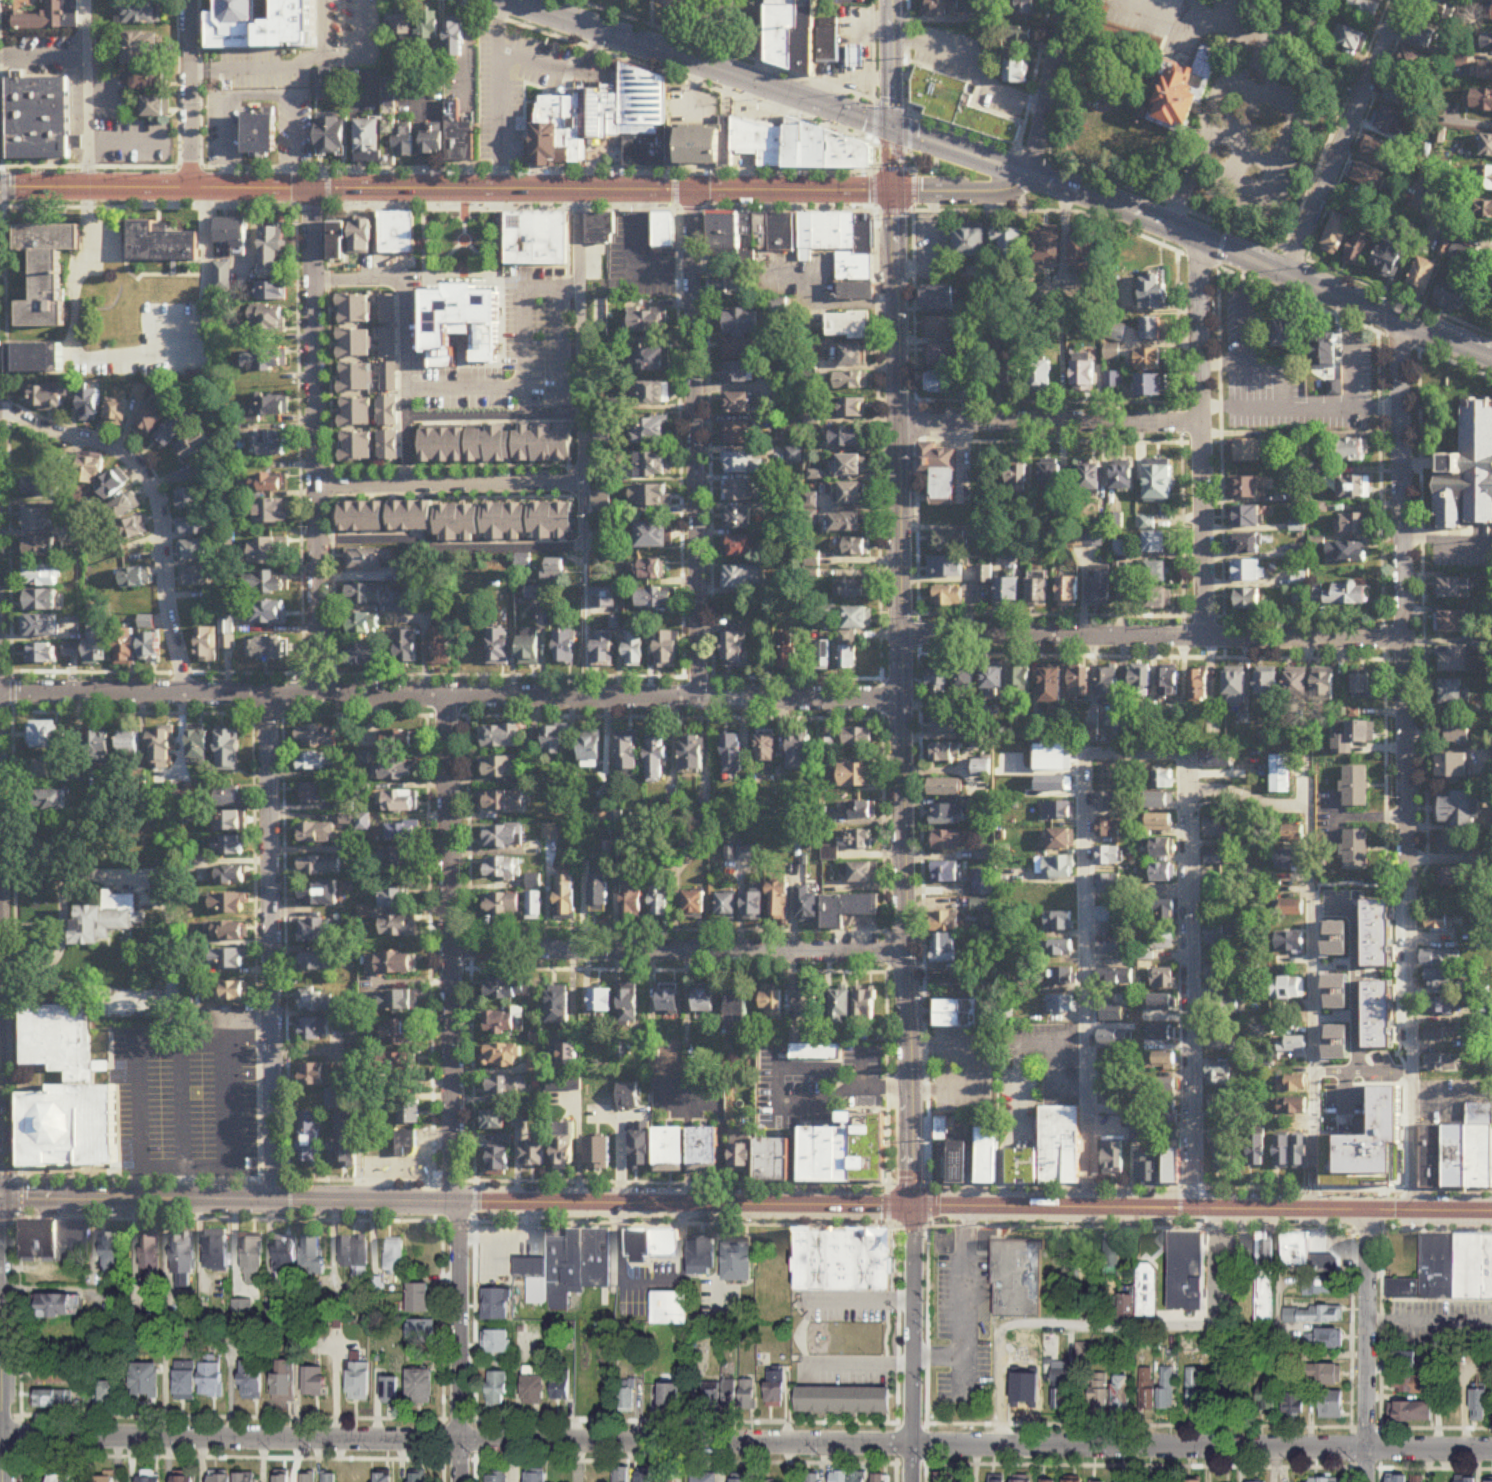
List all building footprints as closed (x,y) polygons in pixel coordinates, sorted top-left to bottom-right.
[(80,30),(79,0),(47,0),(47,14),(14,14),(14,31),(80,30)] [(217,12),(208,12),(208,48),(314,47),(314,0),(217,0),(217,12)] [(766,69),(813,69),(813,63),(838,64),(839,19),(815,19),(815,0),(766,0),(766,69)] [(922,16),(965,16),(965,0),(922,0),(922,16)] [(1380,4),(1371,0),(1351,0),(1347,8),(1373,20),(1380,4)] [(1459,4),(1450,0),(1425,0),(1419,12),(1449,26),(1459,4)] [(161,25),(161,1),(121,1),(121,25),(161,25)] [(411,2),(391,2),(391,37),(411,37),(411,2)] [(1008,16),(1035,16),(1035,2),(1008,2),(1008,16)] [(438,13),(419,13),(419,41),(438,41),(438,13)] [(463,19),(446,19),(446,57),(463,57),(463,19)] [(1437,32),(1417,23),(1409,41),(1430,49),(1437,32)] [(1333,43),(1361,53),(1368,35),(1340,25),(1333,43)] [(1006,45),(1034,45),(1034,32),(999,32),(999,58),(1006,58),(1006,45)] [(124,65),(161,65),(161,33),(124,33),(124,65)] [(1484,33),(1484,51),(1491,51),(1491,34),(1484,33)] [(863,45),(849,45),(849,68),(863,68),(863,45)] [(1172,64),(1150,121),(1189,136),(1221,53),(1204,46),(1194,72),(1172,64)] [(1396,68),(1432,84),(1441,65),(1405,49),(1396,68)] [(620,62),(665,77),(666,126),(620,127),(620,113),(608,113),(608,138),(577,139),(576,86),(600,86),(600,95),(621,94),(620,62)] [(1028,84),(1028,63),(1003,63),(1003,84),(1028,84)] [(1481,64),(1480,81),(1491,81),(1491,64),(1481,64)] [(925,119),(1016,144),(1021,124),(962,107),(969,83),(918,68),(908,103),(928,109),(925,119)] [(133,91),(162,91),(162,71),(133,71),(133,91)] [(318,99),(331,99),(331,77),(318,77),(318,99)] [(9,79),(9,161),(70,161),(70,79),(9,79)] [(1473,90),(1471,114),(1491,115),(1491,91),(1473,90)] [(166,118),(166,97),(143,97),(143,118),(166,118)] [(460,103),(446,103),(446,161),(473,161),(473,123),(460,123),(460,103)] [(1374,125),(1398,135),(1406,115),(1382,106),(1374,125)] [(243,154),(276,154),(276,115),(243,115),(243,154)] [(345,157),(345,119),(317,119),(317,157),(345,157)] [(356,162),(380,162),(380,121),(356,121),(356,162)] [(383,122),(383,157),(413,157),(413,122),(383,122)] [(873,131),(785,130),(785,123),(721,122),(721,129),(667,129),(667,167),(732,168),(732,152),(759,152),(759,168),(872,169),(873,131)] [(443,127),(422,127),(422,153),(443,153),(443,127)] [(1491,158),(1491,136),(1481,136),(1481,158),(1491,158)] [(1390,164),(1396,148),(1368,137),(1362,153),(1390,164)] [(1385,175),(1358,162),(1350,180),(1377,193),(1385,175)] [(1491,191),(1491,167),(1478,167),(1478,191),(1491,191)] [(1363,205),(1349,199),(1344,211),(1357,217),(1363,205)] [(1491,225),(1491,203),(1474,199),(1470,220),(1491,225)] [(415,255),(415,213),(380,213),(380,255),(415,255)] [(506,213),(505,265),(567,265),(567,213),(506,213)] [(1355,221),(1336,213),(1321,250),(1339,258),(1355,221)] [(655,249),(674,249),(674,214),(655,214),(655,249)] [(871,214),(800,214),(800,263),(811,263),(811,252),(837,252),(837,301),(873,301),(873,280),(872,280),(871,214)] [(586,215),(586,245),(613,245),(613,215),(586,215)] [(709,255),(794,255),(794,215),(709,215),(709,255)] [(216,219),(216,244),(227,244),(227,255),(246,255),(246,219),(216,219)] [(371,220),(350,220),(350,256),(371,256),(371,220)] [(199,232),(155,232),(155,222),(128,222),(128,262),(199,262),(199,232)] [(329,223),(329,260),(345,260),(345,223),(329,223)] [(1376,230),(1362,223),(1343,262),(1358,269),(1376,230)] [(260,225),(260,279),(281,279),(282,225),(260,225)] [(18,328),(62,327),(61,252),(80,252),(80,226),(15,227),(15,253),(32,253),(32,303),(17,303),(18,328)] [(954,228),(954,262),(985,262),(985,228),(954,228)] [(994,229),(994,245),(998,245),(998,262),(1022,262),(1022,229),(994,229)] [(1032,231),(1032,262),(1059,262),(1059,231),(1032,231)] [(1096,237),(1070,237),(1070,273),(1096,273),(1096,237)] [(1407,249),(1384,240),(1371,271),(1394,281),(1407,249)] [(1439,264),(1420,257),(1407,290),(1426,297),(1439,264)] [(231,264),(216,264),(216,292),(231,292),(231,264)] [(1434,306),(1460,315),(1472,280),(1446,271),(1434,306)] [(1167,310),(1167,273),(1140,273),(1140,310),(1167,310)] [(712,276),(712,297),(751,297),(751,276),(712,276)] [(257,302),(287,302),(287,283),(257,283),(257,302)] [(499,290),(477,290),(477,284),(448,284),(448,290),(425,290),(425,354),(430,354),(430,369),(456,369),(456,335),(474,335),(473,363),(499,363),(499,290)] [(922,288),(922,312),(954,312),(954,288),(922,288)] [(371,296),(339,296),(340,462),(372,462),(371,296)] [(396,296),(381,296),(381,325),(396,325),(396,296)] [(251,334),(284,334),(284,308),(251,308),(251,334)] [(725,338),(724,338),(724,359),(761,359),(761,338),(762,338),(762,311),(725,311),(725,338)] [(630,313),(630,333),(667,333),(667,313),(630,313)] [(869,340),(869,313),(828,313),(828,340),(869,340)] [(1297,350),(1297,317),(1274,317),(1274,350),(1297,350)] [(953,339),(953,318),(924,318),(924,339),(953,339)] [(1142,342),(1160,342),(1160,319),(1142,319),(1142,342)] [(1106,340),(1123,343),(1125,325),(1108,323),(1106,340)] [(381,461),(398,461),(397,329),(380,329),(381,461)] [(1336,366),(1336,335),(1313,335),(1313,366),(1336,366)] [(7,344),(7,374),(60,374),(60,344),(7,344)] [(953,345),(925,345),(925,367),(953,367),(953,345)] [(841,368),(867,368),(867,347),(841,347),(841,368)] [(1105,361),(1119,361),(1119,347),(1105,347),(1105,361)] [(666,350),(638,350),(638,372),(666,372),(666,350)] [(1162,371),(1162,350),(1136,350),(1137,371),(1162,371)] [(287,372),(287,351),(238,351),(238,371),(287,372)] [(1023,389),(1023,362),(1003,362),(1003,389),(1023,389)] [(1050,362),(1030,362),(1030,392),(1050,392),(1050,362)] [(1094,392),(1094,362),(1072,362),(1072,392),(1094,392)] [(756,364),(721,364),(721,383),(756,383),(756,364)] [(976,387),(994,387),(994,364),(976,364),(976,387)] [(924,373),(924,394),(955,394),(955,373),(924,373)] [(1105,390),(1119,390),(1119,373),(1105,373),(1105,390)] [(835,374),(835,391),(869,391),(869,374),(835,374)] [(1167,376),(1137,376),(1137,396),(1167,396),(1167,376)] [(638,382),(638,405),(668,405),(668,382),(638,382)] [(1328,394),(1342,394),(1342,382),(1328,382),(1328,394)] [(63,400),(74,400),(74,385),(27,385),(27,410),(63,410),(63,400)] [(80,390),(80,422),(98,422),(98,390),(80,390)] [(752,393),(724,393),(724,415),(752,415),(752,393)] [(130,399),(110,395),(105,424),(125,428),(130,399)] [(263,423),(263,418),(289,418),(289,397),(251,396),(251,406),(246,406),(246,423),(263,423)] [(863,419),(863,400),(839,400),(839,419),(863,419)] [(1475,402),(1475,408),(1465,408),(1465,455),(1447,455),(1447,477),(1438,477),(1438,527),(1491,526),(1491,401),(1475,402)] [(153,436),(165,415),(149,405),(136,426),(153,436)] [(187,426),(174,416),(157,439),(169,449),(187,426)] [(633,445),(667,445),(667,418),(633,418),(633,445)] [(750,423),(725,423),(725,446),(750,446),(750,423)] [(571,461),(571,425),(515,425),(515,461),(571,461)] [(510,428),(468,428),(468,463),(510,463),(510,428)] [(861,447),(861,429),(831,429),(831,447),(861,447)] [(187,463),(211,446),(201,430),(176,446),(187,463)] [(421,430),(421,462),(463,462),(463,430),(421,430)] [(285,457),(285,433),(253,433),(253,457),(285,457)] [(1341,462),(1366,462),(1366,439),(1341,439),(1341,462)] [(1230,462),(1264,462),(1264,440),(1230,440),(1230,462)] [(929,470),(919,470),(919,441),(936,441),(936,447),(956,447),(956,470),(955,470),(955,494),(953,494),(953,498),(955,498),(955,504),(930,504),(930,498),(933,498),(933,494),(931,494),(931,470),(929,470)] [(802,463),(802,450),(786,450),(786,457),(789,457),(789,463),(802,463)] [(635,453),(635,478),(671,478),(671,453),(635,453)] [(726,475),(760,474),(760,454),(726,454),(726,475)] [(97,485),(102,461),(81,456),(76,481),(97,485)] [(866,476),(866,456),(838,456),(838,476),(866,476)] [(1040,464),(1040,492),(1060,492),(1060,464),(1040,464)] [(1099,491),(1099,465),(1078,465),(1078,491),(1099,491)] [(1112,489),(1132,489),(1132,465),(1112,465),(1112,489)] [(1026,495),(1026,466),(1006,466),(1006,495),(1026,495)] [(1145,501),(1171,501),(1171,466),(1145,466),(1145,501)] [(131,482),(118,468),(95,488),(108,502),(131,482)] [(287,492),(287,475),(259,475),(259,484),(252,484),(252,492),(287,492)] [(1234,499),(1259,499),(1259,477),(1234,477),(1234,499)] [(21,497),(58,497),(58,478),(21,478),(21,497)] [(1341,500),(1367,500),(1367,478),(1341,478),(1341,500)] [(723,502),(758,502),(758,482),(723,482),(723,502)] [(866,484),(839,484),(839,506),(866,506),(866,484)] [(630,486),(630,508),(671,508),(671,486),(630,486)] [(204,509),(201,488),(178,492),(181,512),(204,509)] [(141,508),(133,493),(108,507),(117,522),(141,508)] [(237,509),(237,496),(222,496),(222,509),(237,509)] [(254,524),(292,524),(292,500),(254,500),(254,524)] [(340,532),(383,532),(383,502),(340,502),(340,532)] [(432,531),(432,502),(389,502),(389,531),(432,531)] [(525,504),(483,504),(483,541),(525,542),(525,504)] [(572,504),(530,504),(529,540),(572,540),(572,504)] [(437,505),(437,542),(479,542),(479,505),(437,505)] [(1261,528),(1261,507),(1235,507),(1235,528),(1261,528)] [(24,531),(58,531),(58,508),(24,508),(24,531)] [(751,508),(724,508),(724,530),(751,530),(751,508)] [(831,533),(866,533),(866,514),(831,514),(831,533)] [(1371,514),(1336,514),(1336,535),(1371,535),(1371,514)] [(180,517),(180,536),(208,536),(208,517),(180,517)] [(116,525),(120,543),(148,537),(144,518),(116,525)] [(1138,518),(1138,529),(1154,529),(1154,518),(1138,518)] [(668,524),(636,524),(636,549),(668,549),(668,524)] [(928,532),(928,554),(960,554),(960,532),(928,532)] [(1143,532),(1143,554),(1166,554),(1166,532),(1143,532)] [(598,551),(611,551),(611,535),(598,535),(598,551)] [(1261,555),(1261,535),(1231,535),(1231,555),(1261,555)] [(24,538),(24,558),(56,558),(56,538),(24,538)] [(750,559),(750,538),(728,538),(728,559),(750,559)] [(251,567),(289,567),(289,540),(251,540),(251,567)] [(870,540),(841,540),(841,556),(870,556),(870,540)] [(181,562),(206,562),(206,542),(181,542),(181,562)] [(1113,542),(1113,558),(1127,558),(1127,542),(1113,542)] [(1366,543),(1329,543),(1329,565),(1366,565),(1366,543)] [(346,550),(346,570),(395,570),(395,550),(346,550)] [(928,580),(962,580),(962,558),(928,558),(928,580)] [(1231,561),(1231,582),(1264,582),(1264,561),(1231,561)] [(665,562),(635,562),(635,581),(665,581),(665,562)] [(1145,583),(1168,583),(1168,563),(1145,563),(1145,583)] [(57,567),(24,567),(24,587),(57,587),(57,567)] [(210,568),(183,568),(183,589),(210,589),(210,568)] [(723,591),(765,591),(765,568),(723,568),(723,591)] [(978,584),(990,584),(990,569),(978,569),(978,584)] [(1088,607),(1110,607),(1110,569),(1088,569),(1088,607)] [(122,589),(150,589),(150,570),(122,570),(122,589)] [(1307,573),(1294,573),(1294,589),(1307,589),(1307,573)] [(246,574),(246,595),(285,595),(285,574),(246,574)] [(1057,608),(1077,608),(1077,579),(1057,579),(1057,608)] [(1019,580),(997,580),(997,607),(1019,607),(1019,580)] [(1026,580),(1026,607),(1047,607),(1047,580),(1026,580)] [(1436,600),(1469,600),(1469,580),(1436,580),(1436,600)] [(870,600),(870,582),(835,582),(835,600),(870,600)] [(1314,585),(1314,606),(1368,606),(1368,586),(1314,585)] [(345,586),(345,606),(381,606),(381,586),(345,586)] [(615,589),(594,589),(594,608),(615,608),(615,589)] [(932,589),(932,608),(962,608),(962,589),(932,589)] [(1261,590),(1237,590),(1237,610),(1261,610),(1261,590)] [(56,612),(56,592),(24,591),(24,612),(56,612)] [(638,608),(674,608),(674,591),(638,591),(638,608)] [(1146,609),(1171,609),(1171,591),(1146,591),(1146,609)] [(1294,611),(1308,611),(1308,597),(1294,597),(1294,611)] [(251,626),(288,626),(288,604),(251,604),(251,626)] [(835,622),(835,608),(819,608),(819,622),(835,622)] [(839,670),(855,670),(855,631),(872,631),(872,609),(839,609),(839,670)] [(1437,613),(1437,634),(1467,634),(1467,613),(1437,613)] [(379,615),(349,615),(349,635),(379,635),(379,615)] [(57,617),(23,617),(23,638),(57,638),(57,617)] [(235,619),(222,619),(222,649),(235,649),(235,619)] [(198,630),(198,663),(217,663),(217,630),(198,630)] [(449,630),(429,630),(429,665),(449,665),(449,630)] [(116,666),(135,666),(135,631),(116,631),(116,666)] [(397,631),(397,666),(417,666),(417,631),(397,631)] [(487,666),(509,666),(509,631),(487,631),(487,666)] [(518,666),(539,666),(539,631),(518,631),(518,666)] [(643,631),(625,632),(625,668),(643,668),(643,631)] [(574,632),(555,632),(555,664),(574,664),(574,632)] [(594,665),(613,665),(613,633),(594,633),(594,665)] [(677,633),(655,633),(655,670),(677,670),(677,633)] [(85,662),(106,662),(106,634),(85,634),(85,662)] [(160,663),(160,634),(140,634),(140,663),(160,663)] [(723,670),(745,670),(745,634),(723,634),(723,670)] [(795,634),(778,634),(778,671),(795,671),(795,634)] [(248,661),(286,661),(286,639),(248,639),(248,661)] [(830,643),(809,643),(809,672),(830,672),(830,643)] [(56,664),(56,645),(26,645),(26,664),(56,664)] [(347,667),(382,667),(382,646),(347,646),(347,667)] [(1469,673),(1469,648),(1439,648),(1439,673),(1469,673)] [(1150,699),(1150,667),(1132,667),(1132,699),(1150,699)] [(1030,700),(1030,668),(1012,668),(1012,700),(1030,700)] [(1117,706),(1117,668),(1099,668),(1099,706),(1117,706)] [(974,669),(954,669),(954,694),(974,694),(974,669)] [(982,699),(1003,699),(1003,669),(982,669),(982,699)] [(946,670),(928,670),(928,697),(946,697),(946,670)] [(1091,700),(1091,670),(1070,670),(1070,700),(1091,700)] [(1160,698),(1178,698),(1178,670),(1160,670),(1160,698)] [(1040,671),(1040,704),(1061,704),(1061,671),(1040,671)] [(1206,671),(1192,671),(1192,703),(1206,703),(1206,671)] [(1246,706),(1246,674),(1225,674),(1225,706),(1246,706)] [(1256,697),(1278,697),(1278,674),(1256,674),(1256,697)] [(1308,674),(1286,674),(1286,698),(1308,698),(1308,674)] [(1333,674),(1313,674),(1313,701),(1333,701),(1333,674)] [(1352,676),(1352,700),(1370,700),(1370,676),(1352,676)] [(1467,681),(1440,681),(1440,706),(1467,706),(1467,681)] [(932,717),(932,735),(954,735),(954,717),(932,717)] [(1445,721),(1445,745),(1469,745),(1469,721),(1445,721)] [(61,722),(30,722),(30,749),(61,749),(61,722)] [(1374,743),(1374,723),(1348,723),(1348,738),(1334,738),(1334,756),(1352,756),(1352,743),(1374,743)] [(521,725),(480,725),(480,748),(521,748),(521,725)] [(1127,725),(1112,725),(1112,743),(1127,743),(1127,725)] [(544,726),(544,756),(567,756),(567,726),(544,726)] [(335,749),(335,727),(297,727),(297,749),(335,749)] [(172,770),(172,729),(150,729),(150,770),(172,770)] [(217,772),(239,772),(239,730),(217,730),(217,772)] [(871,747),(871,730),(841,730),(841,747),(871,747)] [(110,732),(89,732),(89,756),(110,756),(110,732)] [(208,732),(188,732),(188,764),(208,764),(208,732)] [(619,772),(638,772),(638,732),(619,732),(619,772)] [(119,757),(140,757),(140,733),(119,733),(119,757)] [(383,750),(413,750),(413,733),(383,733),(383,750)] [(742,774),(742,735),(724,735),(724,774),(742,774)] [(757,735),(757,763),(776,763),(776,735),(757,735)] [(789,735),(789,771),(810,771),(810,735),(789,735)] [(581,762),(601,762),(601,736),(581,736),(581,762)] [(704,738),(682,738),(682,773),(704,773),(704,738)] [(647,740),(647,782),(666,782),(666,740),(647,740)] [(819,740),(819,757),(834,757),(834,740),(819,740)] [(526,754),(537,754),(537,742),(526,742),(526,754)] [(960,764),(960,745),(932,745),(932,764),(960,764)] [(297,772),(331,772),(331,755),(297,755),(297,772)] [(1467,756),(1437,756),(1437,780),(1467,780),(1467,756)] [(1270,794),(1288,794),(1288,757),(1270,757),(1270,794)] [(65,758),(32,758),(32,780),(65,780),(65,758)] [(506,779),(506,787),(520,787),(520,758),(481,758),(481,779),(506,779)] [(1231,759),(1203,759),(1203,769),(1231,769),(1231,759)] [(991,778),(991,760),(973,760),(973,778),(991,778)] [(416,762),(372,762),(372,781),(416,781),(416,762)] [(839,765),(840,788),(871,788),(871,765),(839,765)] [(1368,808),(1368,768),(1343,768),(1343,808),(1368,808)] [(1171,789),(1171,772),(1154,772),(1154,789),(1171,789)] [(929,798),(961,798),(961,781),(929,781),(929,798)] [(300,785),(300,806),(325,806),(325,785),(300,785)] [(244,808),(244,788),(217,788),(217,808),(244,808)] [(34,792),(34,811),(66,811),(66,792),(34,792)] [(484,812),(523,812),(523,792),(484,792),(484,812)] [(419,793),(381,793),(381,813),(419,813),(419,793)] [(1120,794),(1096,794),(1096,812),(1120,812),(1120,794)] [(1473,825),(1473,794),(1437,794),(1437,825),(1473,825)] [(1275,817),(1302,817),(1302,800),(1275,800),(1275,817)] [(846,803),(846,820),(875,820),(875,803),(846,803)] [(1044,803),(1044,821),(1074,821),(1074,803),(1044,803)] [(932,826),(965,826),(965,807),(932,807),(932,826)] [(218,833),(243,833),(243,812),(218,812),(218,833)] [(1097,838),(1121,838),(1121,821),(1097,821),(1097,838)] [(1170,821),(1146,821),(1146,832),(1170,832),(1170,821)] [(334,825),(299,825),(299,845),(334,844),(334,825)] [(1204,838),(1228,838),(1228,825),(1204,825),(1204,838)] [(387,826),(387,844),(418,844),(418,826),(387,826)] [(559,839),(559,826),(544,826),(544,839),(559,839)] [(1302,826),(1278,826),(1278,841),(1302,841),(1302,826)] [(520,849),(520,827),(482,827),(482,849),(520,849)] [(1368,869),(1368,830),(1345,830),(1345,869),(1368,869)] [(871,832),(840,832),(840,851),(871,851),(871,832)] [(1074,851),(1074,832),(1049,832),(1049,851),(1074,851)] [(931,833),(931,852),(967,852),(967,833),(931,833)] [(1470,837),(1439,837),(1439,855),(1470,855),(1470,837)] [(214,857),(243,857),(243,839),(214,839),(214,857)] [(1150,857),(1173,857),(1173,840),(1150,840),(1150,857)] [(739,860),(752,860),(753,846),(739,846),(739,860)] [(1094,866),(1121,866),(1121,849),(1094,849),(1094,866)] [(415,869),(415,850),(380,850),(380,868),(415,869)] [(1302,865),(1302,850),(1274,850),(1274,865),(1302,865)] [(1230,865),(1230,853),(1206,853),(1206,865),(1230,865)] [(1041,859),(1041,879),(1073,879),(1073,858),(1041,859)] [(339,859),(298,859),(298,877),(339,877),(339,859)] [(520,859),(486,859),(486,880),(520,880),(520,859)] [(931,884),(960,884),(960,863),(931,863),(931,884)] [(878,884),(878,864),(844,865),(844,885),(878,884)] [(1173,865),(1151,865),(1151,883),(1173,883),(1173,865)] [(243,866),(213,866),(213,886),(243,886),(243,866)] [(1439,870),(1439,888),(1467,888),(1467,870),(1439,870)] [(973,895),(992,895),(992,871),(973,871),(973,895)] [(542,876),(528,876),(528,921),(542,921),(542,876)] [(608,913),(608,876),(591,876),(591,913),(608,913)] [(1099,876),(1099,894),(1121,894),(1121,876),(1099,876)] [(556,877),(556,920),(575,920),(575,877),(556,877)] [(624,919),(643,919),(643,883),(624,883),(624,919)] [(298,885),(298,907),(337,907),(337,885),(298,885)] [(788,885),(769,885),(769,922),(788,922),(788,885)] [(809,895),(809,886),(797,886),(797,921),(818,921),(818,895),(809,895)] [(669,918),(669,888),(651,888),(651,918),(669,918)] [(402,891),(381,891),(381,909),(402,909),(402,891)] [(74,946),(103,946),(103,941),(113,941),(113,932),(135,932),(135,924),(146,924),(146,913),(136,913),(136,896),(115,896),(115,892),(105,892),(105,908),(74,908),(74,946)] [(705,892),(684,892),(684,917),(705,917),(705,892)] [(764,893),(742,893),(742,921),(764,921),(764,893)] [(735,919),(735,894),(717,894),(717,919),(735,919)] [(246,915),(246,895),(212,895),(211,915),(246,915)] [(484,895),(484,917),(520,917),(520,895),(484,895)] [(822,896),(822,930),(847,930),(847,917),(879,917),(879,896),(822,896)] [(1389,927),(1391,927),(1391,919),(1393,919),(1393,904),(1388,905),(1388,899),(1362,900),(1363,908),(1360,908),(1360,926),(1363,926),(1363,941),(1360,941),(1361,959),(1363,959),(1363,967),(1390,967),(1390,962),(1395,962),(1395,945),(1392,945),(1392,939),(1389,939),(1389,927)] [(972,911),(990,911),(990,901),(972,901),(972,911)] [(1303,917),(1303,901),(1280,901),(1280,917),(1303,917)] [(1174,922),(1174,903),(1152,903),(1152,922),(1174,922)] [(360,920),(372,920),(372,907),(360,907),(360,920)] [(1127,908),(1098,908),(1098,923),(1127,923),(1127,908)] [(957,913),(931,913),(931,933),(957,933),(957,913)] [(1072,932),(1072,915),(1044,915),(1044,932),(1072,932)] [(416,937),(416,916),(382,916),(382,937),(416,937)] [(1425,930),(1452,930),(1452,916),(1425,916),(1425,930)] [(333,943),(333,920),(301,920),(301,943),(333,943)] [(1303,923),(1275,923),(1275,939),(1303,939),(1303,923)] [(207,924),(207,942),(247,942),(247,924),(207,924)] [(1206,947),(1234,947),(1234,928),(1206,928),(1206,947)] [(1099,955),(1133,955),(1133,936),(1110,936),(1110,933),(1099,933),(1099,955)] [(954,935),(932,935),(932,964),(954,964),(954,935)] [(1173,936),(1151,936),(1151,951),(1173,951),(1173,936)] [(1072,957),(1072,942),(1049,942),(1049,957),(1072,957)] [(246,970),(246,950),(211,950),(211,970),(246,970)] [(1459,951),(1421,951),(1421,965),(1459,965),(1459,951)] [(367,975),(414,975),(413,954),(367,955),(367,975)] [(300,972),(333,972),(333,960),(300,960),(300,972)] [(1206,982),(1226,982),(1226,962),(1206,962),(1206,982)] [(962,986),(962,970),(932,970),(932,986),(962,986)] [(1074,986),(1074,970),(1052,970),(1052,986),(1074,986)] [(1133,987),(1133,971),(1099,971),(1099,987),(1133,987)] [(1176,987),(1176,974),(1152,974),(1152,987),(1176,987)] [(1426,974),(1426,989),(1452,989),(1452,974),(1426,974)] [(1371,975),(1335,975),(1337,1133),(1373,1133),(1371,975)] [(1272,1000),(1304,1000),(1304,979),(1272,979),(1272,1000)] [(1390,1008),(1392,1008),(1392,1000),(1394,1000),(1394,985),(1389,985),(1389,980),(1363,981),(1363,989),(1361,989),(1361,1007),(1364,1007),(1364,1022),(1361,1022),(1362,1040),(1364,1040),(1364,1048),(1391,1048),(1391,1043),(1396,1042),(1396,1026),(1393,1026),(1393,1019),(1390,1019),(1390,1008)] [(523,983),(485,984),(485,1002),(524,1001),(523,983)] [(218,985),(218,1002),(249,1002),(249,985),(218,985)] [(715,990),(695,990),(695,1014),(715,1014),(715,990)] [(612,991),(591,991),(591,1014),(612,1014),(612,991)] [(638,1025),(638,991),(619,991),(619,1025),(638,1025)] [(679,1017),(679,991),(658,991),(658,1017),(679,1017)] [(781,991),(762,991),(762,1019),(781,1019),(781,991)] [(830,1026),(849,1026),(849,991),(830,991),(830,1026)] [(854,1020),(874,1020),(874,991),(854,991),(854,1020)] [(337,1013),(337,992),(298,992),(298,1013),(337,1013)] [(369,992),(369,1012),(415,1013),(415,993),(369,992)] [(570,992),(548,992),(548,1026),(570,1026),(570,992)] [(796,992),(796,1016),(817,1016),(817,992),(796,992)] [(726,1025),(748,1025),(748,993),(726,993),(726,1025)] [(1075,1015),(1075,997),(1047,997),(1047,1015),(1075,1015)] [(1456,1016),(1456,999),(1426,999),(1426,1016),(1456,1016)] [(934,1028),(976,1028),(976,1000),(934,1000),(934,1028)] [(116,1168),(115,1087),(92,1087),(90,1006),(20,1008),(21,1067),(49,1067),(49,1074),(65,1074),(65,1087),(49,1087),(49,1096),(19,1097),(20,1169),(116,1168)] [(487,1014),(487,1036),(516,1036),(516,1014),(487,1014)] [(331,1020),(301,1020),(301,1041),(331,1041),(331,1020)] [(384,1047),(415,1047),(415,1022),(384,1022),(384,1047)] [(1456,1041),(1456,1026),(1426,1026),(1426,1041),(1456,1041)] [(1269,1030),(1253,1030),(1253,1073),(1269,1073),(1269,1030)] [(1208,1050),(1237,1050),(1237,1033),(1208,1033),(1208,1050)] [(545,1047),(545,1038),(532,1038),(532,1047),(545,1047)] [(1100,1050),(1126,1050),(1126,1039),(1100,1039),(1100,1050)] [(1277,1054),(1306,1054),(1306,1039),(1277,1039),(1277,1054)] [(790,1080),(839,1080),(839,1045),(790,1045),(790,1080)] [(559,1046),(559,1069),(577,1069),(577,1046),(559,1046)] [(523,1069),(523,1047),(487,1047),(487,1069),(523,1069)] [(418,1055),(381,1055),(381,1075),(418,1075),(418,1055)] [(1146,1071),(1175,1071),(1175,1055),(1146,1055),(1146,1071)] [(1456,1073),(1456,1056),(1427,1056),(1427,1073),(1456,1073)] [(544,1076),(544,1063),(530,1063),(530,1076),(544,1076)] [(302,1087),(336,1087),(336,1066),(302,1066),(302,1087)] [(1231,1087),(1231,1066),(1207,1066),(1207,1087),(1231,1087)] [(1276,1093),(1307,1093),(1307,1074),(1276,1074),(1276,1093)] [(526,1096),(526,1079),(488,1079),(488,1096),(526,1096)] [(1158,1098),(1175,1098),(1175,1081),(1158,1081),(1158,1098)] [(1101,1083),(1101,1105),(1123,1105),(1123,1083),(1101,1083)] [(327,1112),(339,1112),(339,1091),(327,1091),(327,1112)] [(619,1098),(619,1110),(637,1110),(637,1098),(619,1098)] [(1210,1098),(1210,1117),(1235,1117),(1235,1098),(1210,1098)] [(1273,1116),(1306,1117),(1306,1101),(1274,1100),(1273,1116)] [(399,1126),(420,1126),(420,1103),(399,1103),(399,1126)] [(1467,1105),(1467,1127),(1421,1127),(1421,1190),(1491,1190),(1491,1105),(1467,1105)] [(1040,1109),(1040,1185),(1079,1185),(1078,1109),(1040,1109)] [(1176,1126),(1176,1110),(1143,1110),(1143,1126),(1176,1126)] [(300,1165),(322,1165),(322,1113),(300,1113),(300,1165)] [(482,1113),(482,1132),(506,1132),(506,1113),(482,1113)] [(513,1114),(514,1130),(525,1129),(524,1113),(513,1114)] [(853,1115),(852,1130),(853,1182),(884,1182),(884,1115),(853,1115)] [(331,1146),(331,1169),(356,1169),(356,1119),(337,1119),(337,1146),(331,1146)] [(649,1168),(649,1124),(635,1124),(635,1133),(631,1133),(631,1168),(649,1168)] [(574,1125),(554,1125),(554,1171),(574,1171),(574,1125)] [(799,1129),(852,1130),(853,1182),(799,1182),(799,1129)] [(977,1129),(997,1130),(996,1186),(976,1186),(977,1129)] [(718,1130),(688,1130),(688,1168),(718,1168),(718,1130)] [(684,1131),(655,1131),(655,1174),(684,1174),(684,1131)] [(1143,1132),(1133,1132),(1133,1144),(1143,1144),(1143,1132)] [(397,1157),(416,1157),(416,1133),(397,1133),(397,1157)] [(1236,1169),(1236,1135),(1217,1135),(1217,1169),(1236,1169)] [(488,1173),(509,1173),(509,1137),(498,1137),(498,1149),(488,1149),(488,1173)] [(1250,1168),(1266,1168),(1266,1137),(1250,1137),(1250,1168)] [(1275,1138),(1275,1172),(1289,1172),(1289,1138),(1275,1138)] [(1308,1138),(1293,1138),(1293,1171),(1308,1171),(1308,1138)] [(610,1140),(586,1140),(586,1172),(610,1172),(610,1140)] [(731,1174),(751,1174),(751,1140),(731,1140),(731,1174)] [(755,1140),(755,1183),(788,1183),(789,1140),(755,1140)] [(1124,1140),(1102,1140),(1102,1176),(1124,1176),(1124,1140)] [(948,1184),(966,1184),(965,1143),(948,1143),(948,1184)] [(544,1168),(544,1145),(521,1145),(521,1168),(544,1168)] [(1009,1184),(1038,1184),(1038,1150),(1009,1150),(1009,1184)] [(1165,1186),(1179,1185),(1179,1152),(1164,1152),(1165,1186)] [(1135,1154),(1135,1185),(1157,1185),(1157,1154),(1135,1154)] [(20,1260),(57,1261),(58,1243),(79,1244),(88,1244),(89,1223),(21,1222),(20,1260)] [(611,1231),(548,1230),(548,1258),(515,1258),(514,1277),(528,1277),(528,1304),(548,1304),(548,1310),(569,1310),(569,1293),(584,1293),(584,1288),(611,1288),(611,1231)] [(798,1230),(797,1289),(896,1290),(897,1231),(798,1230)] [(627,1232),(627,1263),(646,1263),(646,1257),(679,1257),(679,1232),(627,1232)] [(1171,1233),(1169,1310),(1204,1310),(1205,1233),(1171,1233)] [(1275,1234),(1259,1234),(1259,1272),(1275,1272),(1275,1234)] [(1305,1295),(1342,1295),(1342,1275),(1338,1275),(1338,1256),(1310,1256),(1310,1235),(1283,1234),(1283,1271),(1305,1271),(1305,1295)] [(194,1235),(173,1235),(173,1274),(194,1274),(194,1235)] [(1421,1235),(1421,1279),(1387,1279),(1387,1299),(1491,1299),(1491,1235),(1421,1235)] [(121,1236),(101,1236),(101,1277),(121,1277),(121,1236)] [(1106,1271),(1121,1271),(1121,1236),(1106,1236),(1106,1271)] [(159,1276),(159,1237),(142,1237),(142,1276),(159,1276)] [(228,1238),(205,1238),(205,1269),(228,1269),(228,1238)] [(276,1272),(297,1272),(297,1238),(276,1238),(276,1272)] [(342,1238),(342,1266),(354,1266),(354,1277),(369,1277),(369,1238),(342,1238)] [(263,1239),(245,1239),(245,1284),(262,1284),(263,1239)] [(324,1275),(324,1239),(303,1239),(303,1275),(324,1275)] [(405,1241),(386,1241),(386,1273),(405,1273),(405,1241)] [(688,1275),(715,1275),(715,1242),(688,1242),(688,1275)] [(994,1316),(1043,1316),(1043,1243),(994,1243),(994,1316)] [(723,1282),(752,1282),(752,1245),(723,1245),(723,1282)] [(1157,1316),(1157,1262),(1138,1262),(1138,1316),(1157,1316)] [(408,1285),(408,1312),(435,1312),(435,1294),(430,1294),(430,1285),(408,1285)] [(482,1289),(482,1320),(509,1320),(509,1289),(482,1289)] [(651,1325),(687,1325),(687,1293),(651,1293),(651,1325)] [(34,1318),(81,1318),(81,1295),(34,1295),(34,1318)] [(1133,1315),(1133,1295),(1120,1295),(1120,1315),(1133,1315)] [(1245,1319),(1254,1320),(1254,1301),(1245,1301),(1245,1319)] [(1285,1323),(1343,1323),(1343,1307),(1285,1307),(1285,1323)] [(408,1342),(432,1342),(432,1322),(408,1322),(408,1342)] [(1316,1349),(1343,1349),(1343,1329),(1316,1329),(1316,1336),(1307,1336),(1307,1343),(1316,1343),(1316,1349)] [(510,1352),(510,1330),(482,1330),(482,1352),(510,1352)] [(273,1400),(293,1400),(293,1361),(273,1361),(273,1400)] [(195,1399),(195,1362),(174,1362),(174,1399),(195,1399)] [(261,1399),(261,1362),(241,1362),(241,1399),(261,1399)] [(369,1399),(369,1362),(347,1362),(347,1399),(369,1399)] [(157,1397),(157,1364),(130,1364),(130,1397),(157,1397)] [(199,1397),(222,1397),(222,1364),(199,1364),(199,1397)] [(1308,1385),(1341,1385),(1341,1365),(1308,1365),(1308,1385)] [(1187,1408),(1207,1408),(1207,1366),(1187,1366),(1187,1408)] [(35,1367),(35,1384),(70,1384),(70,1367),(35,1367)] [(303,1367),(303,1395),(325,1395),(325,1367),(303,1367)] [(1141,1409),(1155,1409),(1155,1367),(1141,1367),(1141,1409)] [(1160,1409),(1174,1409),(1174,1367),(1160,1367),(1160,1409)] [(407,1369),(407,1403),(432,1403),(432,1369),(407,1369)] [(569,1370),(551,1370),(551,1400),(569,1400),(569,1370)] [(1052,1409),(1069,1409),(1069,1370),(1052,1370),(1052,1409)] [(506,1371),(487,1371),(487,1405),(506,1405),(506,1371)] [(784,1371),(766,1371),(766,1405),(784,1405),(784,1371)] [(1020,1411),(1038,1411),(1038,1374),(1020,1374),(1020,1411)] [(1107,1374),(1091,1374),(1091,1411),(1107,1411),(1107,1374)] [(1130,1376),(1114,1376),(1114,1410),(1130,1410),(1130,1376)] [(1428,1376),(1395,1376),(1395,1393),(1428,1393),(1428,1376)] [(382,1403),(398,1403),(398,1377),(382,1377),(382,1403)] [(755,1379),(740,1379),(740,1409),(755,1409),(755,1379)] [(737,1380),(721,1380),(721,1410),(737,1410),(737,1380)] [(118,1381),(94,1381),(94,1406),(118,1406),(118,1381)] [(702,1382),(702,1412),(719,1412),(719,1382),(702,1382)] [(1222,1382),(1222,1410),(1239,1410),(1239,1382),(1222,1382)] [(1259,1411),(1277,1411),(1277,1382),(1259,1382),(1259,1411)] [(677,1384),(657,1384),(657,1408),(677,1408),(677,1384)] [(797,1387),(890,1388),(890,1414),(797,1413),(797,1387)] [(618,1412),(633,1412),(633,1389),(618,1389),(618,1412)] [(1472,1421),(1486,1421),(1486,1390),(1472,1390),(1472,1421)] [(33,1408),(73,1408),(73,1391),(33,1391),(33,1408)] [(1321,1418),(1343,1418),(1343,1391),(1321,1391),(1321,1418)] [(1285,1393),(1285,1415),(1305,1415),(1305,1393),(1285,1393)] [(1431,1402),(1395,1402),(1395,1421),(1431,1421),(1431,1402)] [(614,1467),(614,1481),(630,1481),(630,1467),(614,1467)] [(652,1469),(636,1469),(636,1481),(652,1481),(652,1469)] [(137,1471),(137,1481),(159,1481),(159,1471),(137,1471)] [(486,1471),(486,1481),(507,1481),(507,1471),(486,1471)] [(546,1472),(526,1472),(526,1481),(546,1481),(546,1472)] [(847,1472),(831,1472),(831,1481),(847,1481),(847,1472)] [(866,1472),(850,1472),(850,1481),(866,1481),(866,1472)] [(392,1473),(374,1473),(374,1481),(392,1481),(392,1473)] [(426,1473),(409,1473),(409,1481),(426,1481),(426,1473)] [(691,1481),(716,1481),(716,1473),(691,1473),(691,1481)] [(954,1473),(936,1473),(936,1481),(954,1481),(954,1473)] [(323,1481),(336,1481),(336,1474),(323,1474),(323,1481)]
